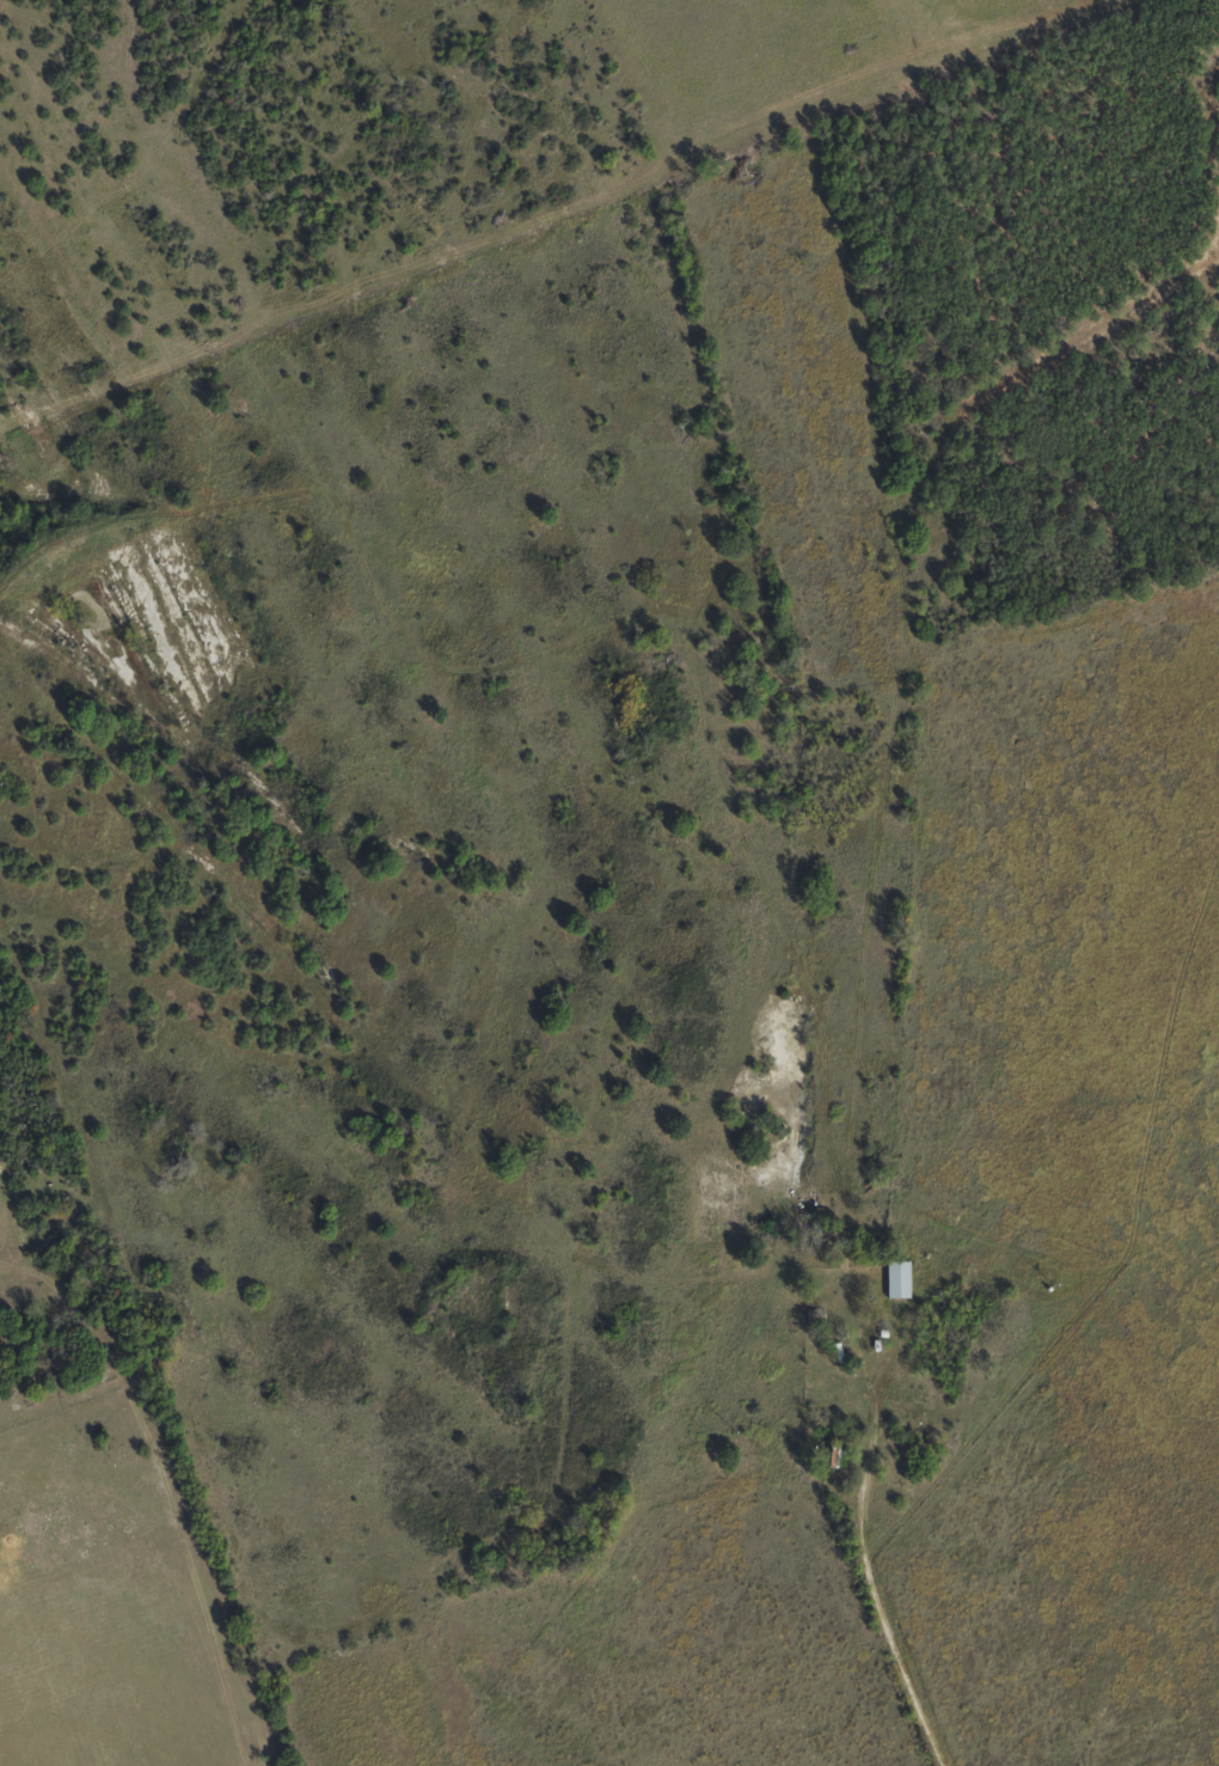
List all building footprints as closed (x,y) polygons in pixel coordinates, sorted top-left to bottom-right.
[(906,1261),(884,1261),(884,1298),(906,1298),(906,1261)] [(825,1466),(832,1465),(829,1448),(822,1450),(825,1466)]
